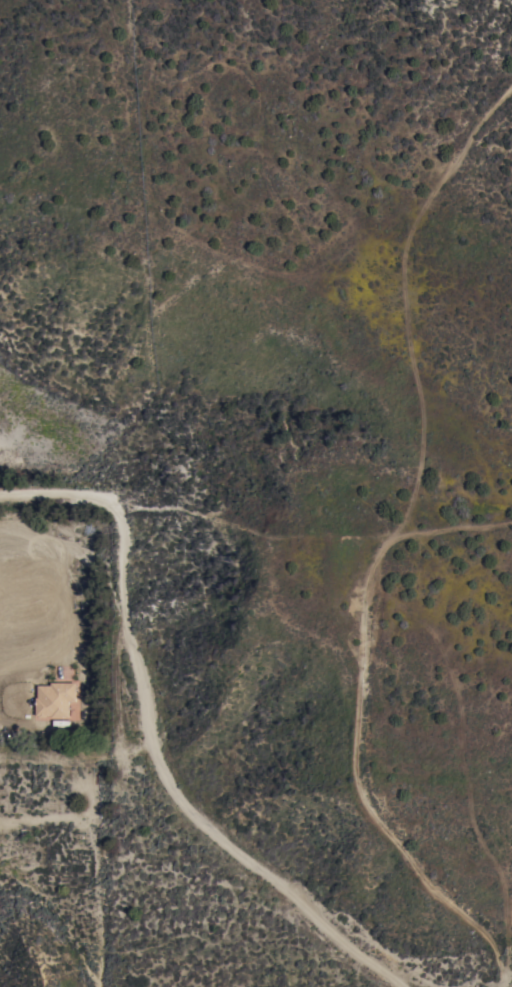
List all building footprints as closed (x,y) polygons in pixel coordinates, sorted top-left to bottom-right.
[(77,683),(77,701),(70,702),(70,718),(52,718),(52,716),(48,716),(47,717),(41,717),(40,716),(37,716),(37,698),(39,698),(39,686),(52,686),(52,683),(77,683)]
